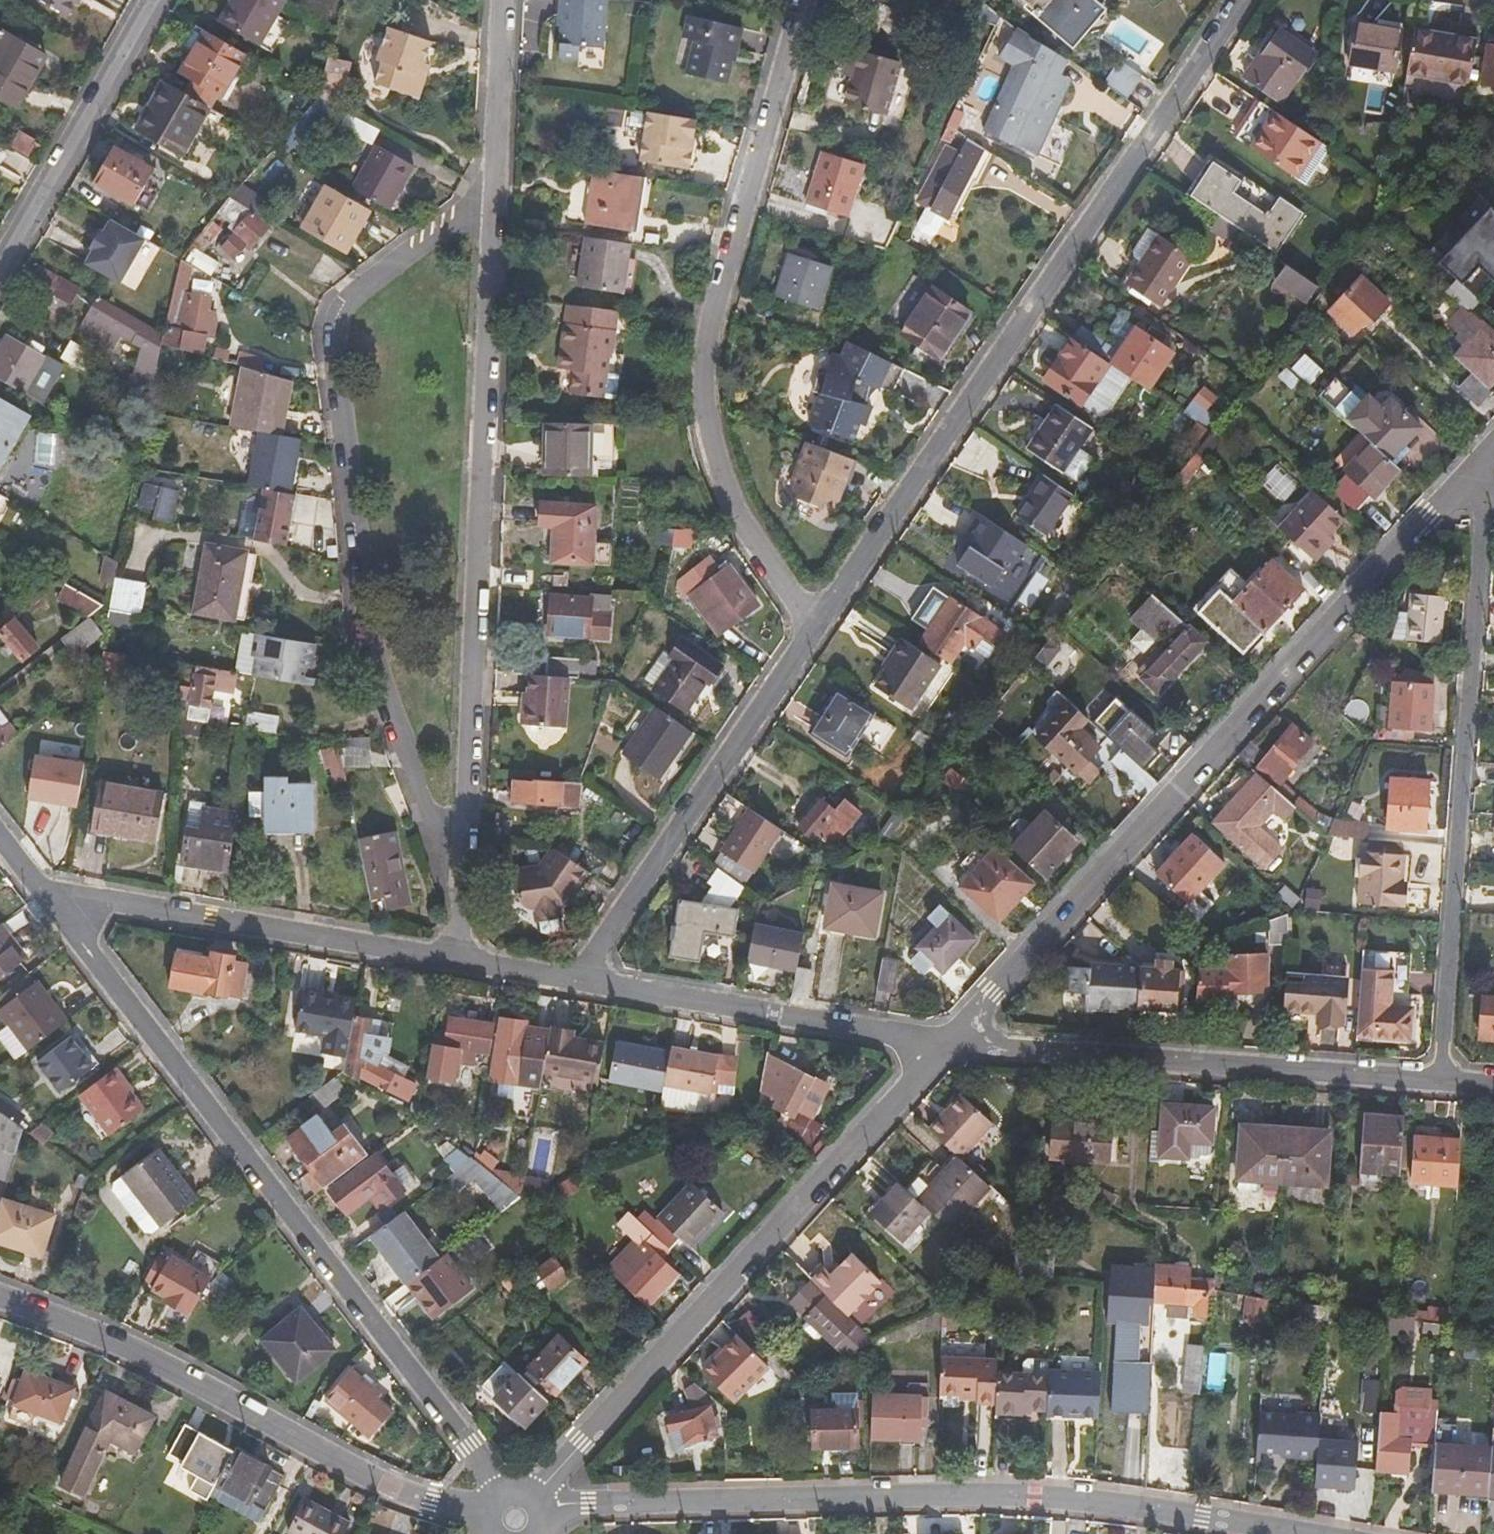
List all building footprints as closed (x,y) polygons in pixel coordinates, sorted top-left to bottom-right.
[(67,16),(76,0),(38,0),(67,16)] [(220,24),(225,26),(240,1),(239,0),(234,0),(220,24)] [(225,26),(259,46),(284,5),(276,0),(239,0),(240,1),(225,26)] [(553,52),(573,55),(576,42),(597,45),(604,0),(559,0),(553,52)] [(1065,29),(1079,12),(1082,14),(1088,6),(1079,0),(1027,0),(1065,29)] [(688,46),(682,79),(720,86),(727,53),(730,53),(736,24),(682,15),(676,43),(688,46)] [(1356,24),(1349,64),(1395,70),(1401,29),(1356,24)] [(1414,24),(1406,75),(1470,83),(1477,34),(1414,24)] [(1252,55),(1255,57),(1259,60),(1280,30),(1273,25),(1252,55)] [(197,26),(185,46),(195,52),(207,32),(197,26)] [(1019,68),(988,137),(1039,163),(1057,126),(1049,123),(1052,119),(1059,122),(1071,97),(1069,96),(1068,85),(1062,78),(1067,61),(1018,28),(1001,54),(1019,68)] [(382,63),(375,86),(412,98),(421,95),(426,80),(422,75),(425,64),(431,43),(390,29),(377,62),(382,63)] [(1255,57),(1243,77),(1281,101),(1315,52),(1280,30),(1259,60),(1255,57)] [(195,52),(181,76),(193,84),(187,95),(211,108),(217,98),(221,99),(248,56),(207,32),(195,52)] [(14,110),(42,61),(0,37),(0,102),(14,110)] [(1481,84),(1493,85),(1493,47),(1487,46),(1481,84)] [(850,82),(845,105),(882,114),(895,61),(848,49),(843,69),(853,71),(850,82)] [(248,56),(221,99),(228,103),(255,59),(248,56)] [(329,57),(320,96),(335,105),(336,101),(333,99),(337,81),(343,81),(346,60),(329,57)] [(1115,60),(1099,83),(1124,100),(1140,77),(1115,60)] [(425,64),(422,75),(426,80),(430,66),(425,64)] [(843,69),(840,79),(850,82),(853,71),(843,69)] [(1349,77),(1345,102),(1373,107),(1372,113),(1394,116),(1398,87),(1349,77)] [(296,82),(284,105),(303,115),(320,96),(296,82)] [(166,83),(138,132),(182,158),(211,108),(187,95),(166,83)] [(1233,141),(1293,181),(1319,142),(1260,102),(1233,141)] [(946,126),(954,132),(962,115),(953,111),(946,126)] [(648,113),(641,164),(687,171),(690,149),(685,148),(686,139),(691,139),(695,120),(648,113)] [(300,118),(288,132),(298,141),(310,127),(300,118)] [(946,126),(939,140),(947,144),(954,132),(946,126)] [(18,134),(9,149),(32,163),(41,147),(18,134)] [(959,157),(943,150),(923,188),(928,191),(921,205),(925,207),(943,216),(946,217),(966,180),(979,187),(994,158),(967,140),(959,157)] [(373,145),(351,189),(388,210),(412,166),(373,145)] [(273,148),(227,199),(239,205),(266,176),(269,178),(286,160),(273,148)] [(116,152),(95,187),(132,208),(153,173),(116,152)] [(822,152),(804,205),(847,218),(863,165),(822,152)] [(1211,166),(1238,182),(1242,176),(1216,159),(1211,166)] [(1211,166),(1189,197),(1217,216),(1273,253),(1299,215),(1278,202),(1274,205),(1270,203),(1266,206),(1236,186),(1238,182),(1211,166)] [(594,172),(586,228),(633,234),(642,179),(594,172)] [(304,228),(349,252),(370,215),(326,191),(304,228)] [(227,199),(221,208),(244,222),(251,212),(239,205),(227,199)] [(943,216),(925,207),(916,224),(918,232),(928,237),(935,233),(943,216)] [(1460,286),(1476,268),(1493,284),(1493,283),(1493,214),(1492,212),(1487,207),(1435,264),(1455,282),(1459,285),(1460,286)] [(244,222),(222,251),(237,262),(249,246),(253,248),(270,227),(251,212),(244,222)] [(1382,215),(1373,226),(1383,234),(1392,225),(1382,215)] [(147,239),(113,220),(105,233),(102,231),(92,248),(96,250),(88,263),(122,282),(147,239)] [(1143,255),(1147,257),(1128,285),(1155,304),(1190,254),(1149,224),(1133,245),(1134,254),(1140,259),(1143,255)] [(212,229),(202,243),(214,252),(224,238),(212,229)] [(576,289),(582,290),(620,295),(627,246),(583,240),(581,257),(576,289)] [(785,254),(772,299),(815,311),(828,266),(785,254)] [(1140,259),(1124,283),(1128,285),(1147,257),(1143,255),(1140,259)] [(182,259),(172,302),(183,304),(193,265),(182,259)] [(52,294),(61,279),(39,267),(31,282),(52,294)] [(1275,280),(1307,302),(1316,289),(1284,267),(1275,280)] [(77,286),(61,277),(61,279),(52,294),(68,303),(77,286)] [(1358,279),(1326,314),(1348,335),(1361,322),(1367,327),(1388,305),(1358,279)] [(1452,340),(1461,349),(1452,357),(1471,376),(1485,388),(1493,377),(1493,347),(1491,344),(1493,341),(1493,337),(1469,313),(1479,303),(1460,286),(1459,285),(1455,282),(1443,294),(1460,310),(1445,325),(1456,336),(1452,340)] [(930,287),(899,333),(921,348),(936,357),(967,311),(930,287)] [(162,346),(164,337),(143,325),(98,298),(81,331),(100,341),(109,326),(113,329),(146,347),(141,377),(133,375),(128,382),(151,396),(162,346)] [(164,337),(162,346),(199,356),(203,338),(215,340),(218,322),(213,320),(213,314),(207,313),(208,301),(195,299),(188,335),(165,331),(164,337)] [(172,302),(167,322),(178,325),(183,304),(172,302)] [(580,373),(578,396),(608,398),(611,375),(615,375),(621,312),(570,307),(563,370),(580,373)] [(967,311),(936,357),(921,348),(916,355),(939,369),(976,316),(967,311)] [(109,326),(100,341),(105,344),(113,329),(109,326)] [(1076,342),(1099,358),(1107,346),(1084,330),(1076,342)] [(1099,358),(1135,382),(1143,388),(1169,351),(1160,344),(1163,339),(1152,331),(1147,336),(1137,330),(1128,337),(1129,342),(1119,355),(1107,346),(1099,358)] [(0,352),(0,382),(26,397),(45,361),(7,340),(0,352)] [(1046,381),(1107,422),(1135,382),(1099,358),(1076,342),(1073,341),(1046,381)] [(95,358),(72,345),(63,361),(87,373),(95,358)] [(907,371),(862,351),(845,376),(838,373),(827,391),(833,395),(815,422),(858,440),(867,427),(872,429),(884,409),(873,404),(882,391),(893,395),(907,371)] [(240,353),(236,366),(244,368),(261,372),(264,358),(240,353)] [(1311,382),(1323,369),(1305,353),(1293,366),(1311,382)] [(244,368),(230,429),(263,435),(275,436),(281,409),(287,410),(294,381),(261,372),(244,368)] [(920,377),(907,371),(893,395),(905,400),(920,377)] [(611,375),(608,398),(624,400),(627,376),(615,375),(611,375)] [(1471,376),(1457,391),(1477,409),(1491,393),(1485,388),(1471,376)] [(1308,390),(1369,445),(1388,462),(1399,450),(1418,431),(1387,402),(1373,417),(1331,380),(1325,386),(1318,379),(1308,390)] [(1176,411),(1189,419),(1190,416),(1204,426),(1221,402),(1207,393),(1196,407),(1184,400),(1176,411)] [(30,416),(0,399),(0,469),(30,416)] [(1030,452),(1080,487),(1096,463),(1081,451),(1095,432),(1060,407),(1030,452)] [(281,409),(275,436),(282,437),(287,410),(281,409)] [(547,443),(547,476),(588,476),(589,460),(624,458),(624,422),(540,424),(540,443),(547,443)] [(263,435),(254,488),(261,490),(293,494),(302,440),(282,437),(275,436),(263,435)] [(786,487),(792,501),(814,509),(828,503),(837,477),(843,478),(850,459),(803,443),(786,487)] [(1346,477),(1332,492),(1354,513),(1369,497),(1372,500),(1398,472),(1388,462),(1369,445),(1343,473),(1346,477)] [(1194,454),(1170,484),(1180,492),(1204,463),(1194,454)] [(850,459),(843,478),(848,480),(855,461),(850,459)] [(1264,479),(1285,500),(1300,485),(1278,464),(1264,479)] [(837,477),(828,503),(842,497),(848,480),(843,478),(837,477)] [(1018,517),(1045,535),(1072,496),(1045,478),(1018,517)] [(261,490),(251,541),(290,547),(299,495),(293,494),(261,490)] [(153,491),(148,520),(166,523),(172,494),(153,491)] [(1312,492),(1277,529),(1309,557),(1328,537),(1343,521),(1312,492)] [(549,563),(588,566),(592,507),(538,503),(536,527),(552,528),(549,563)] [(1027,544),(985,515),(974,533),(979,537),(974,545),(971,543),(958,562),(992,585),(1004,568),(1008,571),(1027,544)] [(1124,515),(1119,523),(1126,529),(1132,521),(1124,515)] [(1464,521),(1454,520),(1453,533),(1463,534),(1464,521)] [(673,529),(670,549),(685,548),(691,543),(691,528),(673,529)] [(1328,537),(1309,557),(1314,562),(1333,542),(1328,537)] [(206,547),(196,614),(245,621),(255,554),(206,547)] [(106,560),(102,582),(114,584),(114,583),(117,566),(106,560)] [(1271,560),(1231,603),(1263,631),(1302,588),(1271,560)] [(723,643),(760,615),(727,571),(718,578),(707,563),(672,589),(686,607),(693,602),(723,643)] [(114,584),(108,613),(114,615),(141,619),(146,589),(114,583),(114,584)] [(0,615),(0,634),(15,623),(43,601),(33,589),(0,615)] [(60,603),(81,616),(88,620),(101,609),(68,590),(60,603)] [(1410,590),(1408,609),(1406,637),(1440,639),(1444,593),(1410,590)] [(546,593),(543,639),(603,644),(607,596),(546,593)] [(1154,594),(1132,620),(1143,630),(1129,644),(1142,657),(1165,632),(1176,643),(1140,681),(1158,698),(1209,644),(1190,627),(1187,631),(1175,620),(1178,616),(1154,594)] [(951,597),(921,642),(923,644),(921,646),(943,661),(945,659),(949,662),(964,642),(976,650),(982,639),(997,649),(1007,635),(951,597)] [(1406,637),(1408,609),(1401,609),(1393,634),(1406,637)] [(81,616),(68,626),(73,631),(88,620),(81,616)] [(73,631),(58,643),(71,660),(100,636),(88,620),(73,631)] [(0,634),(0,639),(20,665),(37,652),(15,623),(0,634)] [(252,637),(249,661),(252,662),(250,679),(300,687),(301,680),(304,664),(309,664),(311,646),(252,637)] [(718,669),(676,640),(665,656),(673,661),(668,668),(657,660),(643,679),(654,686),(652,690),(681,710),(701,682),(707,685),(718,669)] [(886,672),(874,688),(909,710),(943,661),(921,646),(917,651),(901,641),(890,656),(895,660),(886,672)] [(1047,641),(1035,656),(1044,666),(1057,652),(1047,641)] [(657,660),(668,668),(673,661),(665,656),(662,652),(657,660)] [(890,656),(881,669),(886,672),(895,660),(890,656)] [(1035,656),(1026,667),(1037,676),(1044,666),(1035,656)] [(542,657),(541,676),(567,677),(591,678),(593,660),(542,657)] [(185,661),(184,669),(197,671),(199,663),(185,661)] [(1433,670),(1408,667),(1407,681),(1391,679),(1387,724),(1408,726),(1427,728),(1433,670)] [(184,669),(181,723),(212,727),(214,686),(230,688),(232,676),(197,671),(184,669)] [(521,708),(520,719),(525,727),(564,729),(567,677),(541,676),(527,675),(526,695),(526,705),(521,708)] [(301,680),(300,687),(315,689),(315,683),(301,680)] [(838,694),(813,731),(846,753),(855,740),(877,755),(893,733),(838,694)] [(1035,739),(1073,775),(1084,763),(1096,750),(1077,732),(1087,722),(1068,704),(1035,739)] [(618,756),(654,780),(688,732),(652,707),(618,756)] [(17,737),(0,715),(0,750),(17,737)] [(1268,749),(1254,735),(1241,749),(1256,763),(1306,809),(1329,830),(1336,813),(1337,811),(1321,803),(1285,769),(1312,739),(1293,720),(1268,749)] [(1383,724),(1382,736),(1407,739),(1408,726),(1387,724),(1383,724)] [(1132,731),(1116,748),(1143,772),(1159,755),(1132,731)] [(43,739),(41,750),(79,756),(81,745),(43,739)] [(344,748),(365,751),(366,743),(345,739),(344,748)] [(333,748),(338,766),(364,770),(368,751),(365,751),(344,748),(333,746),(333,748)] [(333,748),(316,752),(321,776),(326,776),(328,783),(341,780),(338,766),(333,748)] [(934,751),(927,761),(938,769),(945,759),(934,751)] [(28,800),(76,807),(82,765),(35,758),(28,800)] [(1073,775),(1085,787),(1097,775),(1084,763),(1073,775)] [(1306,809),(1256,763),(1212,811),(1270,864),(1286,846),(1260,822),(1279,802),(1297,818),(1306,809)] [(257,784),(255,810),(272,811),(272,821),(318,825),(321,783),(295,781),(295,775),(276,774),(275,785),(257,784)] [(1437,778),(1393,775),(1389,825),(1425,828),(1428,787),(1436,787),(1437,778)] [(512,785),(512,806),(567,809),(568,786),(533,783),(532,786),(512,785)] [(105,789),(97,835),(157,845),(165,798),(105,789)] [(814,795),(792,822),(798,827),(820,798),(814,795)] [(820,798),(798,827),(816,841),(820,837),(836,849),(863,816),(846,802),(838,811),(820,798)] [(749,809),(720,852),(751,873),(780,830),(749,809)] [(1370,816),(1336,813),(1329,830),(1369,834),(1370,816)] [(1041,814),(1008,850),(1042,880),(1063,858),(1057,853),(1069,840),(1041,814)] [(187,836),(183,870),(226,875),(229,845),(234,844),(235,820),(202,817),(200,837),(187,836)] [(1225,857),(1195,829),(1158,869),(1188,896),(1225,857)] [(355,838),(369,901),(385,897),(388,911),(408,906),(391,830),(355,838)] [(1399,837),(1369,834),(1368,846),(1364,846),(1360,897),(1400,900),(1404,848),(1398,848),(1399,837)] [(555,852),(534,889),(511,888),(510,914),(529,918),(542,911),(540,923),(562,923),(563,908),(568,910),(591,875),(576,865),(555,852)] [(576,865),(591,875),(597,880),(605,868),(584,853),(576,865)] [(991,853),(956,890),(995,925),(1030,888),(991,853)] [(677,905),(673,929),(668,928),(664,944),(670,946),(667,962),(696,967),(702,938),(731,942),(736,915),(724,912),(738,887),(716,872),(707,883),(712,889),(697,908),(677,905)] [(830,889),(822,931),(869,937),(876,898),(830,889)] [(1291,940),(1289,908),(1270,915),(1271,940),(1291,940)] [(932,929),(913,950),(917,954),(908,962),(920,973),(932,967),(940,975),(971,941),(935,909),(924,921),(932,929)] [(22,962),(6,941),(10,938),(0,926),(0,979),(22,962)] [(753,927),(746,965),(793,974),(794,970),(800,935),(753,927)] [(156,947),(148,982),(218,996),(224,967),(211,964),(212,953),(190,949),(189,952),(156,947)] [(1360,1021),(1359,1027),(1418,1033),(1421,988),(1412,988),(1414,954),(1366,949),(1365,953),(1408,957),(1404,995),(1414,996),(1411,1025),(1360,1021)] [(1143,962),(1140,1004),(1184,1007),(1187,965),(1174,964),(1175,954),(1160,952),(1160,963),(1143,962)] [(1143,962),(1133,953),(1124,963),(1093,960),(1092,965),(1073,964),(1071,988),(1090,990),(1089,1005),(1120,1008),(1121,1004),(1139,1006),(1140,1004),(1143,962)] [(1365,953),(1360,1021),(1411,1025),(1414,996),(1404,995),(1408,957),(1365,953)] [(1269,954),(1230,954),(1230,968),(1201,968),(1198,998),(1220,998),(1230,990),(1269,989),(1269,954)] [(881,963),(876,995),(892,997),(897,966),(881,963)] [(1290,973),(1287,1007),(1320,1010),(1319,1020),(1345,1022),(1348,978),(1290,973)] [(0,998),(0,1009),(1,1010),(35,984),(29,976),(0,998)] [(35,984),(52,1006),(57,1002),(40,980),(35,984)] [(35,984),(1,1010),(31,1051),(71,1020),(57,1002),(52,1006),(35,984)] [(301,992),(294,1032),(324,1037),(321,1054),(345,1059),(353,1016),(355,1001),(340,999),(324,996),(301,992)] [(1493,1035),(1493,994),(1486,994),(1483,1034),(1493,1035)] [(345,1059),(343,1073),(355,1081),(358,1076),(403,1098),(407,1088),(401,1084),(403,1079),(374,1063),(381,1033),(370,1031),(371,1019),(353,1016),(345,1059)] [(448,1019),(443,1049),(459,1051),(457,1065),(473,1067),(476,1054),(487,1056),(492,1026),(448,1019)] [(497,1022),(486,1082),(539,1091),(542,1075),(549,1036),(521,1030),(521,1027),(497,1022)] [(549,1036),(542,1075),(596,1085),(603,1045),(568,1039),(568,1035),(550,1032),(549,1036)] [(60,1095),(93,1069),(70,1039),(37,1064),(60,1095)] [(614,1047),(608,1083),(661,1092),(662,1087),(667,1055),(614,1047)] [(732,1061),(668,1049),(668,1050),(667,1055),(662,1087),(708,1094),(711,1080),(716,1081),(715,1085),(729,1087),(732,1061)] [(767,1056),(760,1093),(782,1107),(780,1111),(783,1114),(799,1126),(794,1134),(800,1139),(799,1141),(812,1152),(824,1133),(814,1126),(800,1116),(816,1092),(819,1086),(767,1056)] [(303,1074),(291,1083),(306,1101),(311,1097),(333,1081),(322,1067),(307,1078),(303,1074)] [(78,1097),(108,1136),(140,1111),(128,1096),(119,1084),(122,1081),(113,1069),(78,1097)] [(119,1084),(128,1096),(131,1093),(122,1081),(119,1084)] [(333,1081),(311,1097),(321,1110),(343,1093),(333,1081)] [(967,1090),(934,1126),(961,1151),(963,1153),(997,1117),(967,1090)] [(816,1092),(800,1116),(814,1126),(830,1102),(816,1092)] [(7,1120),(14,1110),(0,1100),(0,1115),(7,1120)] [(1166,1102),(1164,1124),(1162,1152),(1191,1154),(1192,1138),(1213,1140),(1216,1106),(1166,1102)] [(1401,1171),(1406,1114),(1364,1111),(1359,1167),(1401,1171)] [(285,1136),(313,1173),(325,1188),(367,1156),(341,1123),(330,1131),(315,1114),(285,1136)] [(2,1151),(2,1155),(13,1159),(23,1132),(7,1120),(0,1115),(0,1151),(2,1151)] [(1051,1155),(1102,1158),(1104,1121),(1075,1119),(1075,1123),(1054,1122),(1051,1155)] [(1104,1121),(1102,1158),(1108,1159),(1110,1122),(1104,1121)] [(1164,1124),(1155,1123),(1153,1151),(1162,1152),(1164,1124)] [(1283,1179),(1287,1128),(1244,1124),(1240,1175),(1283,1179)] [(1417,1133),(1441,1135),(1442,1125),(1418,1124),(1417,1133)] [(28,1135),(40,1145),(47,1140),(38,1127),(28,1135)] [(1330,1131),(1287,1128),(1283,1179),(1325,1182),(1330,1131)] [(1459,1183),(1463,1137),(1441,1135),(1417,1133),(1414,1179),(1459,1183)] [(456,1149),(443,1159),(454,1173),(470,1160),(456,1149)] [(152,1153),(174,1181),(177,1179),(155,1150),(152,1153)] [(933,1206),(953,1224),(993,1180),(963,1153),(961,1151),(934,1181),(921,1195),(933,1206)] [(123,1180),(159,1227),(193,1200),(177,1179),(174,1181),(152,1153),(125,1174),(123,1180)] [(375,1157),(329,1193),(346,1216),(368,1200),(376,1194),(387,1210),(405,1196),(375,1157)] [(923,1171),(910,1185),(921,1195),(934,1181),(923,1171)] [(472,1181),(499,1214),(518,1199),(484,1172),(472,1181)] [(303,1180),(315,1196),(325,1188),(313,1173),(303,1180)] [(524,1176),(520,1199),(524,1199),(544,1189),(545,1181),(524,1176)] [(910,1185),(902,1178),(886,1196),(890,1199),(878,1212),(905,1237),(933,1206),(921,1195),(910,1185)] [(376,1194),(368,1200),(380,1216),(387,1210),(376,1194)] [(683,1216),(663,1238),(676,1250),(689,1236),(693,1239),(714,1216),(690,1195),(677,1209),(683,1216)] [(652,1196),(635,1215),(646,1225),(663,1207),(652,1196)] [(890,1199),(886,1196),(874,1208),(878,1212),(890,1199)] [(10,1250),(12,1247),(38,1256),(52,1217),(0,1200),(0,1247),(10,1250)] [(369,1239),(405,1286),(411,1282),(437,1262),(431,1254),(419,1238),(400,1214),(369,1239)] [(617,1227),(640,1248),(651,1236),(628,1214),(617,1227)] [(429,1230),(419,1238),(431,1254),(441,1246),(429,1230)] [(828,1263),(815,1276),(846,1306),(851,1311),(884,1276),(856,1250),(845,1261),(836,1270),(832,1267),(828,1263)] [(1022,1253),(1022,1269),(1056,1274),(1058,1258),(1022,1253)] [(652,1255),(622,1287),(646,1309),(676,1275),(652,1255)] [(155,1284),(152,1290),(172,1302),(170,1307),(187,1317),(209,1279),(172,1257),(167,1264),(156,1258),(144,1278),(155,1284)] [(437,1262),(411,1282),(425,1300),(418,1305),(430,1321),(470,1291),(443,1257),(437,1262)] [(841,1258),(832,1267),(836,1270),(845,1261),(841,1258)] [(823,1259),(811,1272),(815,1276),(828,1263),(823,1259)] [(535,1273),(547,1290),(565,1276),(552,1260),(535,1273)] [(1197,1270),(1160,1266),(1160,1277),(1159,1286),(1212,1292),(1218,1293),(1219,1285),(1196,1282),(1197,1270)] [(220,1274),(210,1287),(221,1297),(231,1283),(220,1274)] [(1159,1286),(1160,1277),(1150,1276),(1149,1285),(1144,1285),(1144,1279),(1115,1277),(1115,1281),(1113,1321),(1151,1323),(1154,1296),(1158,1297),(1159,1286)] [(826,1328),(851,1353),(869,1345),(880,1339),(851,1311),(846,1306),(843,1309),(811,1279),(793,1297),(808,1311),(811,1308),(829,1325),(826,1328)] [(404,1287),(418,1305),(425,1300),(411,1282),(405,1286),(404,1287)] [(1158,1297),(1158,1303),(1174,1305),(1173,1316),(1189,1318),(1191,1307),(1198,1308),(1197,1319),(1209,1321),(1212,1292),(1159,1286),(1158,1297)] [(1267,1298),(1242,1296),(1241,1320),(1265,1322),(1267,1298)] [(1329,1322),(1330,1305),(1300,1302),(1299,1319),(1329,1322)] [(302,1311),(264,1341),(296,1383),(335,1353),(302,1311)] [(1446,1331),(1447,1318),(1410,1314),(1409,1327),(1446,1331)] [(772,1362),(743,1332),(742,1332),(707,1364),(735,1395),(772,1362)] [(557,1338),(523,1374),(536,1385),(540,1382),(555,1395),(585,1364),(557,1338)] [(1188,1395),(1201,1396),(1202,1392),(1206,1351),(1206,1348),(1192,1346),(1188,1395)] [(1206,1351),(1202,1392),(1230,1395),(1234,1353),(1206,1351)] [(946,1353),(944,1391),(965,1392),(983,1393),(983,1399),(983,1402),(1000,1403),(1002,1369),(1003,1357),(946,1353)] [(1051,1365),(1052,1355),(1030,1354),(1026,1358),(1026,1370),(1051,1371),(1051,1365)] [(1049,1406),(1049,1409),(1101,1411),(1104,1371),(1104,1368),(1051,1365),(1051,1371),(1049,1406)] [(1000,1403),(1000,1411),(1029,1412),(1029,1406),(1036,1406),(1049,1406),(1051,1371),(1026,1370),(1002,1369),(1000,1403)] [(74,1390),(29,1370),(13,1405),(60,1426),(74,1390)] [(325,1402),(367,1441),(391,1416),(375,1401),(379,1398),(352,1372),(325,1402)] [(518,1375),(495,1400),(523,1426),(547,1401),(518,1375)] [(693,1405),(667,1411),(675,1448),(684,1446),(682,1439),(720,1432),(718,1423),(722,1422),(720,1412),(715,1413),(713,1402),(710,1403),(707,1387),(696,1378),(686,1384),(693,1405)] [(836,1405),(817,1405),(816,1443),(859,1443),(859,1405),(859,1389),(836,1389),(836,1405)] [(870,1391),(870,1434),(921,1433),(920,1417),(920,1390),(870,1391)] [(155,1420),(109,1397),(66,1485),(87,1496),(111,1445),(137,1456),(155,1420)] [(1382,1408),(1377,1466),(1409,1469),(1412,1440),(1437,1442),(1440,1406),(1400,1402),(1399,1410),(1382,1408)] [(1257,1451),(1263,1452),(1295,1454),(1295,1458),(1318,1460),(1320,1436),(1322,1414),(1296,1412),(1295,1415),(1261,1412),(1257,1451)] [(207,1497),(234,1450),(186,1423),(166,1459),(175,1464),(172,1468),(191,1479),(184,1491),(205,1502),(207,1497)] [(1318,1460),(1316,1480),(1354,1484),(1358,1440),(1320,1436),(1318,1460)] [(1490,1491),(1493,1446),(1440,1442),(1436,1486),(1490,1491)] [(283,1477),(234,1450),(207,1497),(257,1525),(283,1477)] [(313,1503),(297,1533),(350,1533),(356,1523),(313,1503)]
